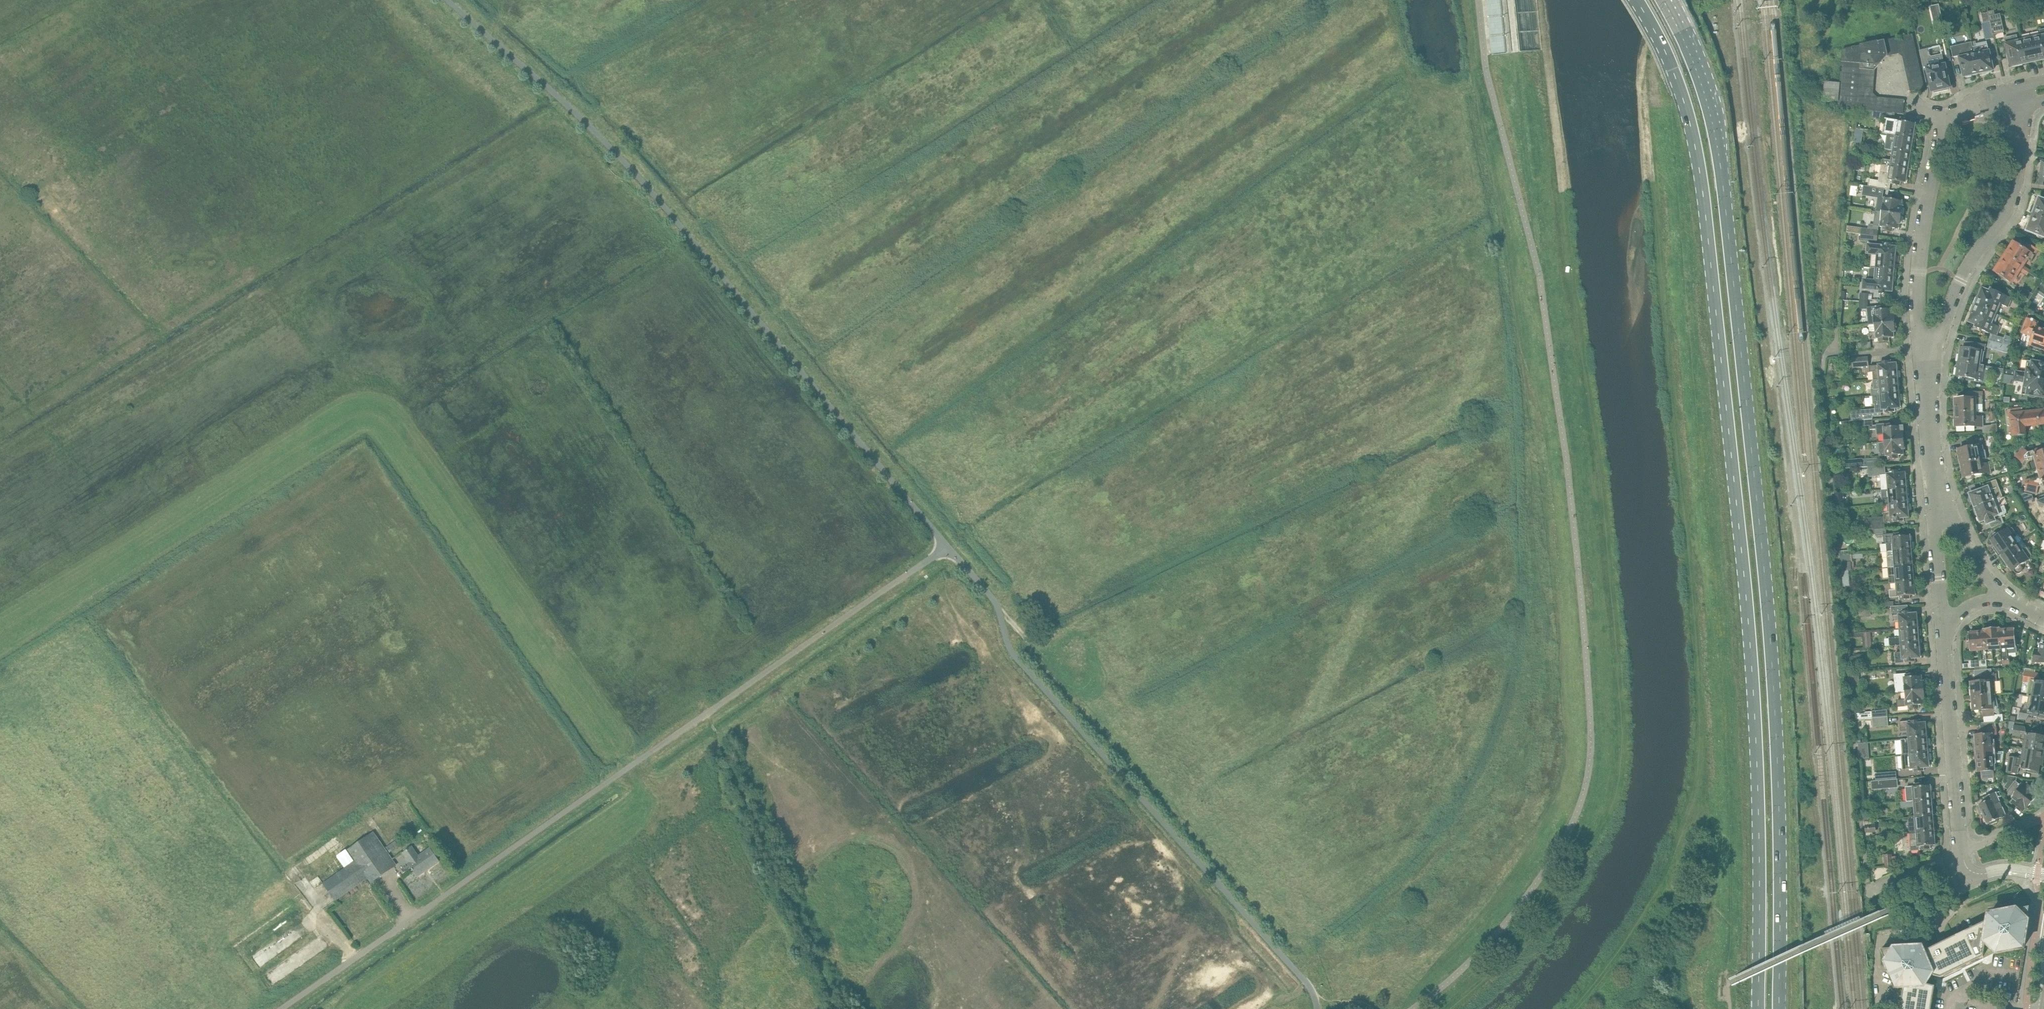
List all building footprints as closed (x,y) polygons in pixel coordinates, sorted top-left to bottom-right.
[(1939,6),(1930,8),(1935,26),(1943,24),(1939,6)] [(1994,11),(1989,12),(1994,34),(2004,32),(2000,14),(1995,16),(1994,11)] [(1994,34),(1989,12),(1988,12),(1990,22),(1982,24),(1986,39),(1994,38),(1994,34)] [(2037,61),(2043,59),(2043,29),(2039,30),(2041,37),(2022,41),(2027,63),(2037,61)] [(1912,35),(1896,39),(1899,53),(1903,56),(1916,53),(1912,35)] [(2011,66),(2027,63),(2022,41),(2018,42),(2017,35),(2004,38),(2011,66)] [(1896,39),(1890,40),(1893,54),(1899,53),(1896,39)] [(1887,55),(1893,54),(1890,40),(1884,41),(1887,55)] [(1837,107),(1874,111),(1876,111),(1877,98),(1872,93),(1875,64),(1882,57),(1887,55),(1884,41),(1879,42),(1843,49),(1842,50),(1839,51),(1838,55),(1842,55),(1839,85),(1825,83),(1824,100),(1838,101),(1837,107)] [(1975,41),(1972,42),(1978,73),(1985,72),(1986,73),(1991,72),(1992,70),(1993,70),(1991,59),(1992,58),(1991,53),(1989,53),(1987,44),(1987,42),(1976,44),(1975,41)] [(1968,43),(1950,47),(1953,57),(1959,56),(1960,59),(1959,60),(1960,65),(1961,66),(1964,77),(1965,76),(1966,77),(1971,76),(1972,75),(1978,73),(1972,42),(1968,43)] [(1929,49),(1920,51),(1924,69),(1927,85),(1928,87),(1931,87),(1932,92),(1934,91),(1934,93),(1948,90),(1948,88),(1950,88),(1947,75),(1949,75),(1947,64),(1944,65),(1942,54),(1931,57),(1929,49)] [(1917,59),(1916,53),(1903,56),(1905,62),(1917,59)] [(1918,65),(1917,59),(1905,62),(1906,67),(1918,65)] [(1920,70),(1918,65),(1906,67),(1907,73),(1920,70)] [(1921,76),(1920,70),(1907,73),(1908,78),(1921,76)] [(1922,81),(1921,76),(1908,78),(1909,84),(1922,81)] [(1923,88),(1922,81),(1909,84),(1911,91),(1923,88)] [(1904,100),(1896,100),(1895,112),(1902,113),(1904,100)] [(1883,133),(1887,134),(1915,138),(1916,130),(1915,130),(1915,124),(1910,123),(1911,120),(1901,118),(1900,122),(1893,120),(1894,112),(1889,112),(1882,111),(1876,111),(1874,111),(1873,117),(1885,120),(1883,133)] [(1887,134),(1884,149),(1893,151),(1912,154),(1915,138),(1887,134)] [(1885,160),(1884,165),(1910,169),(1912,154),(1893,151),(1892,161),(1885,160)] [(1908,178),(1910,169),(1884,165),(1882,165),(1880,181),(1870,179),(1869,187),(1887,190),(1889,190),(1890,184),(1900,185),(1900,182),(1905,183),(1906,177),(1908,178)] [(1867,187),(1866,192),(1886,196),(1887,190),(1869,187),(1867,187)] [(1877,204),(1876,212),(1902,215),(1903,207),(1901,207),(1902,201),(1897,200),(1897,197),(1887,196),(1887,199),(1883,198),(1878,198),(1878,199),(1877,204)] [(2031,211),(2033,213),(2032,214),(2043,219),(2043,200),(2039,198),(2035,206),(2033,206),(2031,211)] [(1874,225),(1874,226),(1879,226),(1882,227),(1882,230),(1892,232),(1893,228),(1898,229),(1899,224),(1900,224),(1902,215),(1876,212),(1874,225)] [(2025,228),(2027,230),(2026,231),(2038,235),(2038,237),(2043,240),(2043,219),(2032,214),(2029,223),(2027,223),(2025,228)] [(1859,228),(1858,234),(1862,234),(1877,236),(1878,230),(1879,226),(1874,226),(1874,225),(1869,224),(1868,229),(1862,228),(1859,228)] [(1862,234),(1861,240),(1876,242),(1877,236),(1862,234)] [(2014,242),(2006,254),(2023,266),(2028,259),(2030,261),(2031,261),(2035,256),(2034,255),(2038,250),(2027,243),(2023,248),(2014,242)] [(1867,244),(1866,255),(1871,255),(1878,256),(1876,268),(1896,269),(1897,255),(1895,255),(1896,247),(1892,247),(1893,244),(1883,243),(1883,245),(1867,244)] [(2009,283),(2010,282),(2012,283),(2020,271),(2027,275),(2030,270),(2023,266),(2006,254),(1994,272),(2005,279),(2004,280),(2009,283)] [(1864,280),(1863,289),(1879,290),(1879,293),(1888,294),(1889,291),(1892,291),(1892,283),(1894,284),(1896,269),(1876,268),(1871,267),(1869,281),(1864,280)] [(2030,301),(2033,294),(2023,288),(2019,295),(2030,301)] [(1979,297),(1977,296),(1973,304),(1995,313),(1999,303),(2008,307),(2011,298),(2017,300),(2019,295),(2010,290),(2007,296),(1991,289),(1990,292),(1982,289),(1979,297)] [(1868,304),(1868,299),(1861,299),(1859,299),(1860,308),(1865,308),(1864,304),(1868,304)] [(2003,344),(2010,346),(2012,340),(2004,338),(1996,336),(1999,326),(1991,323),(1995,313),(1973,304),(1970,313),(1972,314),(1969,322),(1976,325),(1975,327),(1990,333),(1989,340),(1990,340),(1998,343),(2003,344)] [(1868,308),(1867,308),(1868,317),(1869,325),(1875,325),(1895,323),(1894,314),(1892,315),(1892,309),(1886,309),(1886,306),(1868,308)] [(2022,332),(2032,336),(2029,345),(2043,350),(2043,330),(2037,328),(2039,322),(2027,317),(2022,332)] [(1875,325),(1869,325),(1870,333),(1869,333),(1870,339),(1878,339),(1879,342),(1889,341),(1889,338),(1894,337),(1893,332),(1895,332),(1895,323),(1875,325)] [(1990,340),(1987,348),(2001,352),(2003,344),(1998,343),(1990,340)] [(1958,354),(1957,361),(1959,361),(1959,362),(1979,365),(1982,365),(1983,359),(1985,345),(1965,342),(1964,349),(1961,348),(1960,354),(1958,354)] [(1869,365),(1868,357),(1852,358),(1853,367),(1869,365)] [(2015,376),(2043,380),(2043,363),(2041,363),(2040,361),(2035,360),(2034,362),(2027,360),(2026,368),(2027,368),(2026,374),(2023,374),(2023,372),(2006,369),(2005,374),(2015,376)] [(1872,372),(1873,380),(1899,378),(1898,371),(1896,371),(1896,364),(1891,364),(1891,361),(1880,362),(1881,365),(1870,366),(1870,372),(1872,372)] [(1956,368),(1955,375),(1957,375),(1957,376),(1959,376),(1959,378),(1964,378),(1965,377),(1971,378),(1979,380),(1979,382),(1986,383),(1988,371),(2003,374),(2004,369),(1982,366),(1982,365),(1979,365),(1959,362),(1958,368),(1956,368)] [(2005,374),(2004,382),(2013,384),(2014,381),(2015,376),(2005,374)] [(2014,381),(2022,382),(2022,381),(2025,381),(2024,387),(2023,386),(2022,394),(2028,395),(2030,397),(2034,398),(2036,396),(2043,398),(2043,380),(2015,376),(2014,381)] [(1874,390),(1871,390),(1872,396),(1873,396),(1900,394),(1899,378),(1873,380),(1874,390)] [(1960,399),(1955,399),(1955,413),(1979,413),(1979,412),(1976,412),(1976,405),(1979,405),(1978,392),(1966,392),(1966,397),(1960,397),(1960,399)] [(1901,401),(1900,394),(1873,396),(1873,404),(1875,404),(1876,411),(1859,412),(1859,420),(1864,420),(1872,419),(1872,417),(1881,416),(1881,413),(1895,411),(1894,408),(1899,408),(1899,401),(1901,401)] [(2031,412),(2023,413),(2022,408),(2007,410),(2008,417),(2011,416),(2013,436),(2025,435),(2024,426),(2043,424),(2043,411),(2038,412),(2036,410),(2033,410),(2031,412)] [(1959,429),(1962,429),(1964,427),(1983,426),(1982,417),(1979,418),(1979,413),(1955,413),(1956,427),(1958,427),(1959,429)] [(1865,426),(1864,420),(1859,420),(1841,422),(1842,428),(1865,426)] [(1885,442),(1904,440),(1903,426),(1896,427),(1896,423),(1877,425),(1878,434),(1884,434),(1885,442)] [(1958,450),(1961,464),(1984,459),(1986,458),(1985,450),(1984,450),(1983,445),(1981,445),(1980,439),(1968,442),(1969,446),(1963,448),(1963,449),(1958,450)] [(1885,442),(1878,442),(1879,457),(1888,456),(1888,459),(1898,458),(1898,455),(1903,455),(1903,449),(1905,449),(1904,440),(1885,442)] [(2038,468),(2043,466),(2043,447),(2028,452),(2023,447),(2015,456),(2022,462),(2025,459),(2033,456),(2035,460),(2036,460),(2038,468)] [(1862,459),(1845,460),(1846,468),(1868,467),(1877,466),(1877,458),(1862,459)] [(1985,464),(1984,459),(1961,464),(1963,477),(1965,477),(1967,479),(1970,478),(1971,476),(1990,472),(1988,464),(1985,464)] [(1877,466),(1868,467),(1868,477),(1880,476),(1881,489),(1889,489),(1908,487),(1907,480),(1905,480),(1905,473),(1900,474),(1899,470),(1889,471),(1889,475),(1885,475),(1885,465),(1877,466)] [(2024,480),(2026,486),(2025,491),(2037,493),(2038,487),(2043,485),(2043,466),(2038,468),(2040,476),(2024,480)] [(1969,494),(1967,494),(1968,496),(1970,501),(1972,502),(1974,508),(1999,499),(2003,497),(1996,479),(1986,483),(1987,487),(1969,494)] [(1889,489),(1881,489),(1882,500),(1883,500),(1883,505),(1887,505),(1890,504),(1909,503),(1908,487),(1889,489)] [(2018,495),(2023,502),(2033,498),(2032,495),(2025,493),(2018,495)] [(1834,494),(1835,505),(1843,504),(1842,494),(1834,494)] [(2001,506),(1999,499),(1974,508),(1975,508),(1973,510),(1975,515),(1977,515),(1980,522),(1985,520),(1987,525),(1990,523),(1992,528),(2002,523),(2000,518),(2005,516),(2007,512),(2004,505),(2001,506)] [(1877,522),(1870,523),(1871,530),(1874,529),(1876,529),(1882,529),(1882,523),(1884,522),(1904,521),(1903,518),(1908,517),(1908,510),(1910,510),(1909,503),(1890,504),(1891,512),(1886,513),(1886,517),(1877,517),(1877,522)] [(1876,529),(1874,529),(1874,534),(1877,536),(1879,536),(1883,536),(1884,542),(1887,544),(1888,552),(1913,550),(1912,541),(1910,541),(1910,536),(1905,536),(1904,533),(1895,534),(1887,534),(1886,528),(1885,528),(1882,529),(1876,529)] [(2007,529),(1998,534),(1995,533),(1992,535),(1992,539),(1991,540),(1995,546),(1992,548),(1999,557),(2022,541),(2018,535),(2017,535),(2012,528),(2010,528),(2007,529)] [(2032,555),(2022,541),(1999,557),(2005,567),(2008,565),(2012,571),(2014,570),(2015,572),(2016,572),(2016,573),(2017,573),(2018,574),(2019,574),(2019,573),(2020,573),(2021,573),(2021,572),(2022,571),(2022,570),(2022,569),(2022,568),(2022,567),(2020,566),(2028,560),(2031,558),(2032,555)] [(1913,550),(1888,552),(1889,567),(1914,565),(1913,550)] [(1840,562),(1841,571),(1852,571),(1852,570),(1851,561),(1840,562)] [(1914,565),(1889,567),(1890,583),(1915,581),(1914,565)] [(1915,581),(1890,583),(1897,582),(1898,590),(1891,591),(1891,597),(1900,597),(1900,599),(1910,599),(1910,596),(1915,595),(1914,590),(1916,589),(1915,581)] [(1897,606),(1891,607),(1892,622),(1900,621),(1901,630),(1919,628),(1919,621),(1917,621),(1916,614),(1911,614),(1911,611),(1908,611),(1908,606),(1897,606)] [(1992,648),(2000,648),(1999,628),(1998,628),(1996,626),(1991,627),(1990,629),(1984,629),(1987,660),(1993,660),(1992,648)] [(1901,636),(1889,637),(1889,646),(1902,645),(1920,644),(1919,628),(1901,630),(1901,636)] [(1999,628),(2000,648),(2002,668),(2009,667),(2009,664),(2010,664),(2010,658),(2008,658),(2007,653),(2017,652),(2016,645),(2018,645),(2018,639),(2016,639),(2015,631),(2013,630),(1999,631),(1999,628)] [(1987,667),(1987,660),(1984,629),(1984,632),(1970,633),(1969,635),(1969,643),(1967,643),(1968,649),(1970,649),(1970,651),(1980,650),(1981,667),(1987,667)] [(1903,653),(1896,653),(1896,660),(1896,663),(1905,663),(1915,662),(1914,658),(1920,658),(1919,651),(1921,650),(1920,644),(1902,645),(1903,653)] [(2041,644),(2040,651),(2034,650),(2032,662),(2043,664),(2043,645),(2041,644)] [(2025,671),(2030,672),(2029,682),(2027,695),(2029,695),(2032,696),(2043,698),(2043,680),(2039,679),(2038,673),(2035,673),(2035,670),(2025,668),(2025,671)] [(1976,682),(1971,683),(1972,697),(1995,695),(1994,681),(1996,681),(1995,675),(1993,675),(1993,674),(1991,674),(1990,669),(1974,670),(1975,676),(1981,675),(1982,680),(1976,681),(1976,682)] [(1858,672),(1851,673),(1853,696),(1861,695),(1859,673),(1858,672)] [(1907,673),(1894,674),(1896,693),(1899,693),(1906,692),(1924,691),(1924,682),(1922,682),(1921,676),(1916,677),(1916,674),(1907,674),(1907,673)] [(1899,701),(1897,701),(1897,707),(1900,707),(1909,706),(1909,709),(1919,708),(1919,705),(1924,705),(1923,699),(1925,699),(1924,691),(1906,692),(1906,700),(1899,701)] [(1996,709),(1995,695),(1972,697),(1973,711),(1982,710),(1983,716),(1998,715),(1997,709),(1996,709)] [(2018,718),(2026,719),(2030,713),(2033,713),(2033,716),(2043,718),(2043,698),(2032,696),(2029,695),(2027,704),(2025,703),(2024,708),(2020,707),(2018,718)] [(1888,717),(1872,718),(1873,727),(1889,726),(1888,717)] [(1910,722),(1901,723),(1902,731),(1909,731),(1910,739),(1928,738),(1927,730),(1926,730),(1925,723),(1920,724),(1920,720),(1910,721),(1910,722)] [(1994,752),(1993,741),(1992,741),(1992,735),(1997,734),(1996,727),(1995,721),(1979,722),(1979,723),(1980,723),(1981,728),(1978,729),(1978,735),(1975,736),(1976,745),(1974,745),(1975,754),(1994,752)] [(2024,748),(2043,751),(2043,737),(2042,736),(2042,734),(2043,734),(2043,733),(2032,731),(2029,734),(2027,734),(2024,726),(2014,725),(2013,735),(2021,737),(2020,739),(2025,740),(2024,748)] [(1910,739),(1902,740),(1903,755),(1911,755),(1929,753),(1928,738),(1910,739)] [(2024,748),(2022,756),(2020,756),(2019,758),(2009,757),(2006,771),(2017,773),(2018,765),(2021,766),(2021,769),(2031,770),(2031,772),(2038,774),(2039,765),(2042,765),(2043,760),(2043,751),(2024,748)] [(2004,751),(1994,752),(1975,754),(1975,762),(1977,762),(1978,771),(1981,771),(1982,778),(1994,777),(1993,770),(1994,770),(1994,763),(1995,763),(2002,762),(2002,763),(2004,751)] [(1903,755),(1902,755),(1903,769),(1905,769),(1914,769),(1914,772),(1924,771),(1924,767),(1929,767),(1928,760),(1930,760),(1929,753),(1911,755),(1903,755)] [(2005,775),(2004,781),(2009,782),(2005,786),(2009,790),(2008,791),(2013,795),(2012,797),(2014,798),(2011,802),(2015,805),(2022,811),(2025,808),(2027,809),(2036,796),(2035,795),(2037,792),(2027,784),(2024,787),(2021,785),(2020,786),(2015,782),(2016,777),(2005,775)] [(1889,780),(1878,781),(1878,788),(1897,787),(1896,779),(1889,780)] [(1925,786),(1925,783),(1915,784),(1915,787),(1907,788),(1908,802),(1901,802),(1901,803),(1933,800),(1932,791),(1930,791),(1930,786),(1925,786)] [(1981,814),(1983,814),(1987,824),(1989,823),(1990,825),(1997,822),(1997,820),(2005,816),(1995,793),(1996,793),(1994,788),(1991,787),(1987,788),(1986,792),(1988,796),(1984,798),(1986,802),(1979,805),(1980,807),(1978,808),(1981,814)] [(1916,817),(1934,816),(1933,800),(1901,803),(1901,807),(1915,806),(1916,817)] [(1934,816),(1916,817),(1909,818),(1910,833),(1936,831),(1934,816)] [(1872,821),(1865,821),(1866,837),(1873,837),(1872,821)] [(1936,831),(1910,833),(1911,850),(1930,849),(1930,845),(1935,845),(1935,840),(1936,839),(1936,831)] [(396,865),(390,857),(373,833),(348,850),(356,860),(354,862),(346,850),(321,868),(329,879),(323,883),(335,901),(368,878),(371,883),(396,865)] [(395,841),(386,847),(390,852),(398,846),(395,841)] [(418,857),(411,847),(403,853),(410,863),(408,863),(412,869),(413,871),(417,876),(438,861),(433,853),(430,849),(418,857)] [(1996,953),(2024,948),(2028,920),(2027,920),(2030,907),(2017,910),(2016,909),(1989,914),(1988,921),(1924,952),(1922,947),(1894,948),(1894,949),(1881,949),(1886,961),(1885,962),(1896,988),(1904,988),(1901,1008),(1931,1008),(1935,987),(1934,986),(1936,976),(1941,977),(1984,957),(1984,956),(1994,951),(1996,953)] [(272,984),(291,971),(286,963),(266,976),(272,984)]
